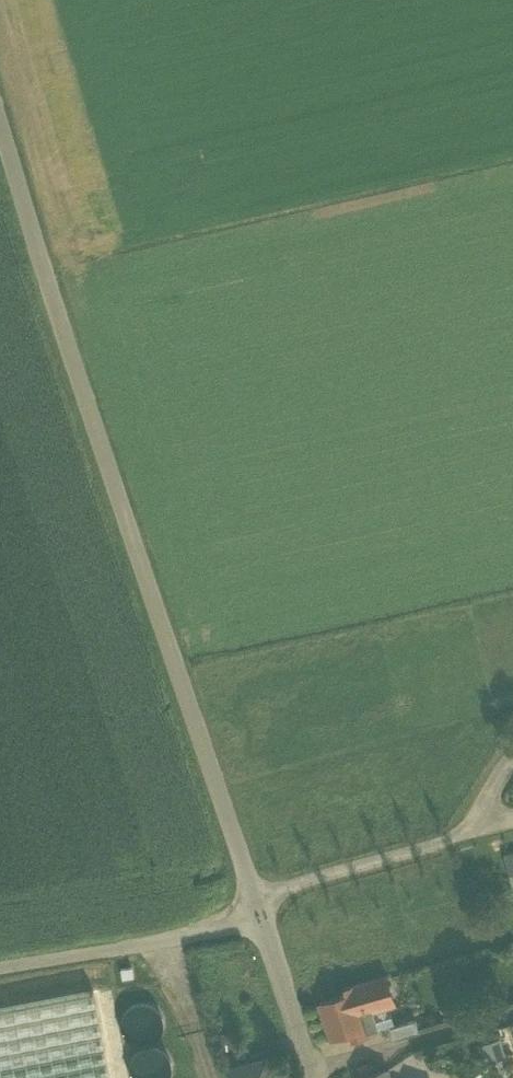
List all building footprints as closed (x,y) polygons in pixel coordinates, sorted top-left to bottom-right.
[(132,966),(121,968),(123,978),(134,976),(132,966)] [(371,1004),(373,1011),(389,1006),(395,1004),(386,974),(380,976),(387,999),(371,1004)] [(351,1032),(353,1040),(380,1031),(378,1028),(373,1011),(371,1004),(387,999),(380,976),(345,987),(346,993),(319,1001),(330,1039),(351,1032)] [(93,988),(0,1006),(0,1077),(111,1077),(93,988)] [(395,1023),(389,1006),(373,1011),(378,1028),(395,1023)] [(416,1019),(391,1026),(394,1038),(419,1031),(416,1019)] [(497,1035),(481,1042),(488,1059),(504,1052),(497,1035)] [(247,1063),(251,1077),(272,1077),(266,1057),(247,1063)] [(247,1063),(224,1070),(226,1077),(251,1077),(247,1063)] [(386,1069),(357,1077),(389,1077),(386,1069)]
